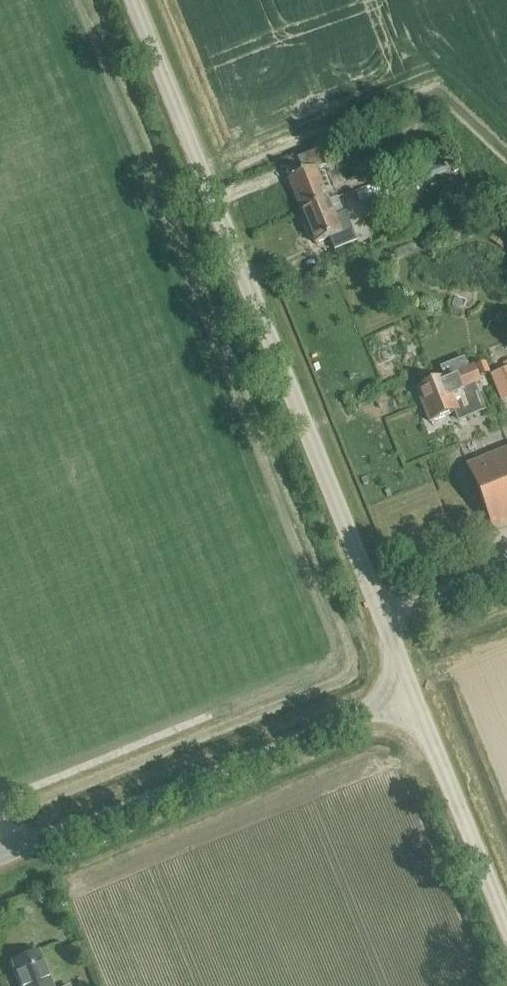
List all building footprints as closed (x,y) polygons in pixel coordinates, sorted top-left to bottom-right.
[(288,178),(301,211),(326,201),(326,200),(313,168),(323,164),(317,150),(297,158),(302,173),(288,178)] [(326,201),(301,211),(314,243),(329,237),(334,248),(355,240),(343,211),(342,212),(336,197),(326,200),(326,201)] [(467,356),(442,366),(445,372),(469,361),(467,356)] [(457,410),(450,393),(480,382),(473,363),(446,374),(446,375),(415,388),(428,421),(457,410)] [(500,400),(506,397),(506,365),(489,373),(500,400)] [(506,523),(506,448),(466,464),(492,529),(506,523)] [(433,623),(442,619),(437,605),(427,609),(433,623)] [(37,951),(11,961),(21,985),(51,985),(37,951)]
